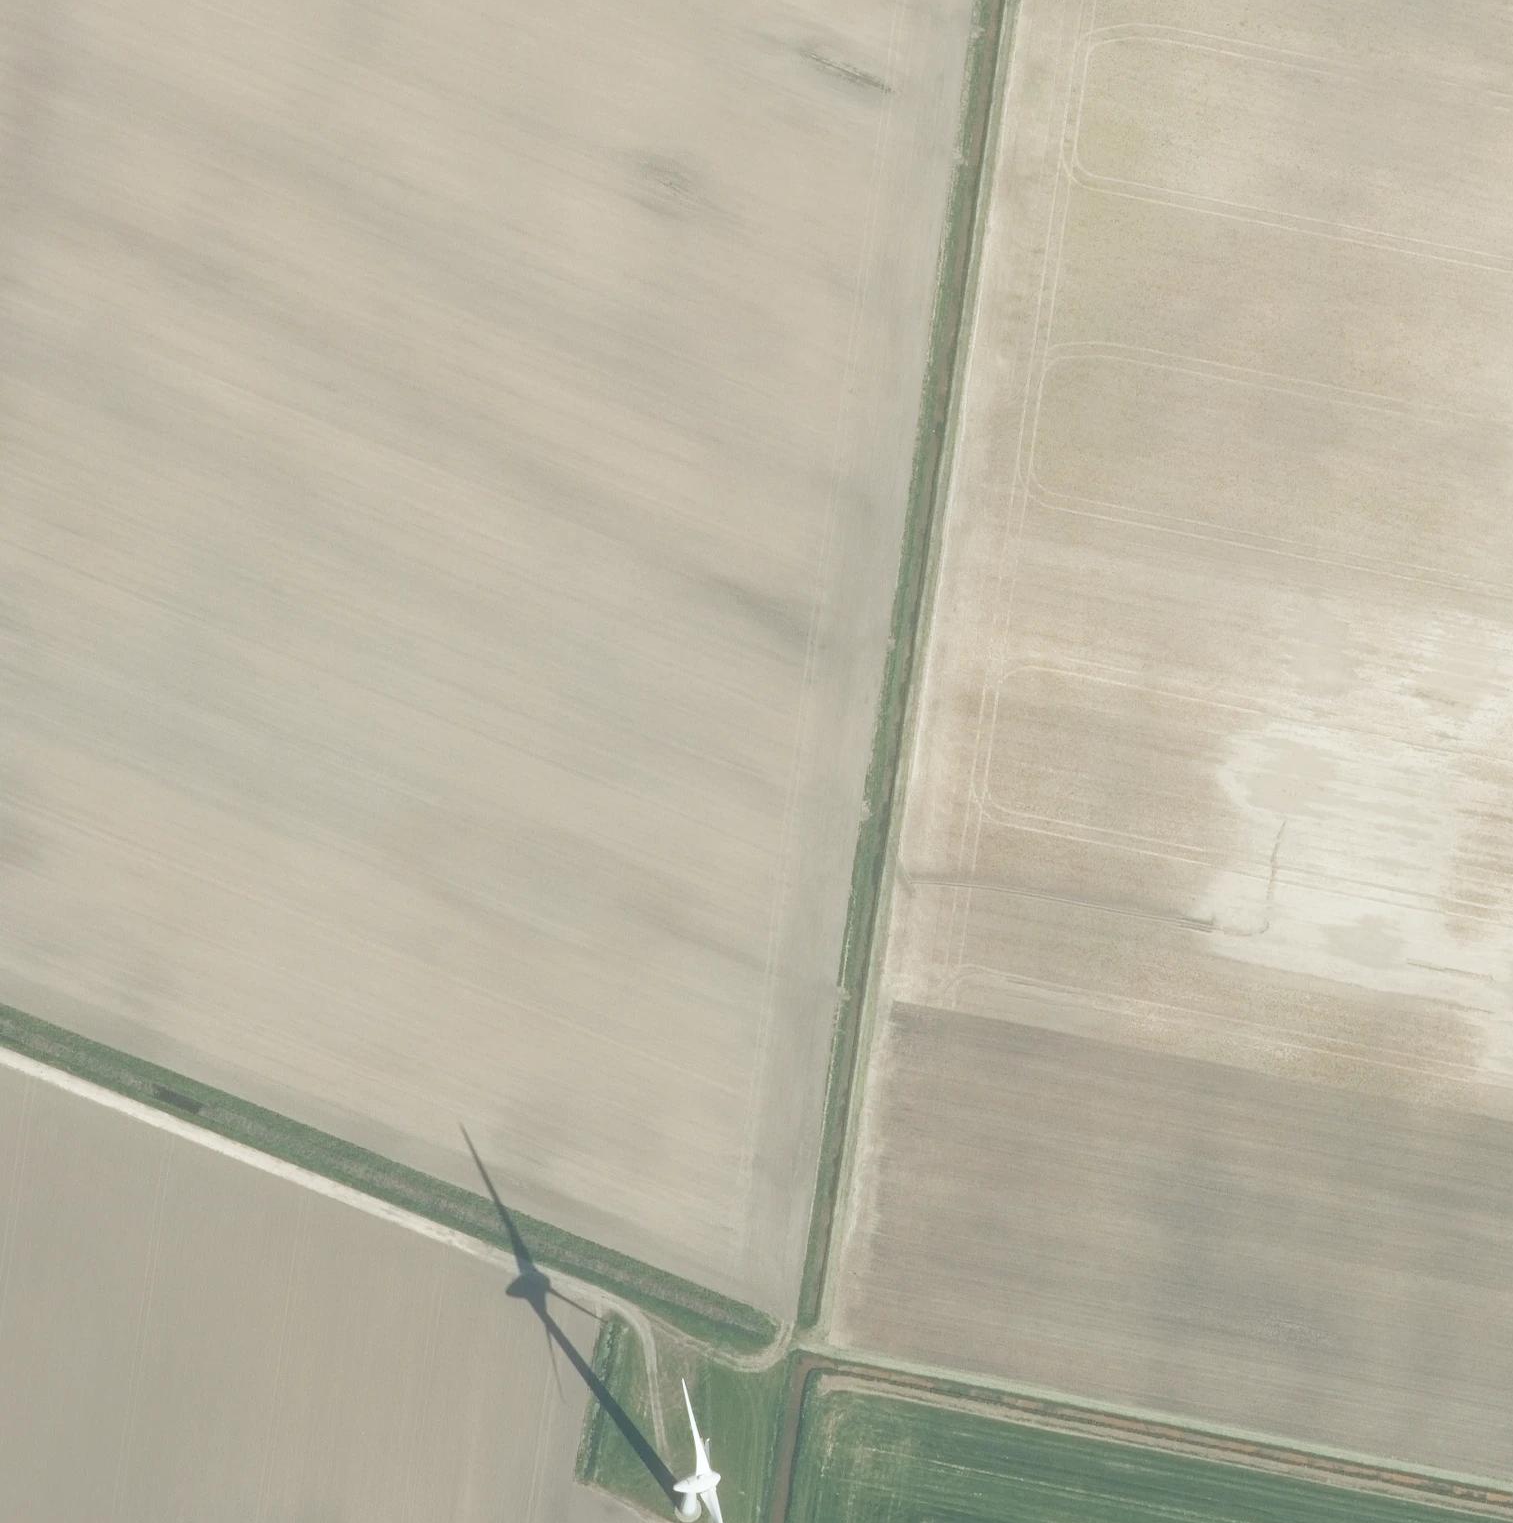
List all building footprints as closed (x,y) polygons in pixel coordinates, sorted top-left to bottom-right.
[(697,1510),(697,1509),(697,1508),(697,1507),(696,1507),(696,1506),(695,1505),(695,1504),(694,1504),(694,1503),(693,1503),(692,1502),(691,1502),(690,1502),(689,1501),(688,1501),(687,1501),(686,1502),(685,1502),(684,1502),(684,1503),(683,1503),(683,1504),(682,1504),(681,1505),(681,1506),(680,1506),(680,1507),(680,1508),(680,1509),(680,1510),(680,1511),(680,1512),(680,1513),(680,1514),(681,1514),(681,1515),(682,1516),(683,1517),(684,1517),(684,1518),(685,1518),(686,1518),(686,1519),(687,1519),(688,1519),(689,1519),(690,1519),(691,1518),(692,1518),(693,1518),(693,1517),(694,1517),(694,1516),(695,1516),(695,1515),(696,1515),(696,1514),(696,1513),(697,1513),(697,1512),(697,1511),(697,1510)]
